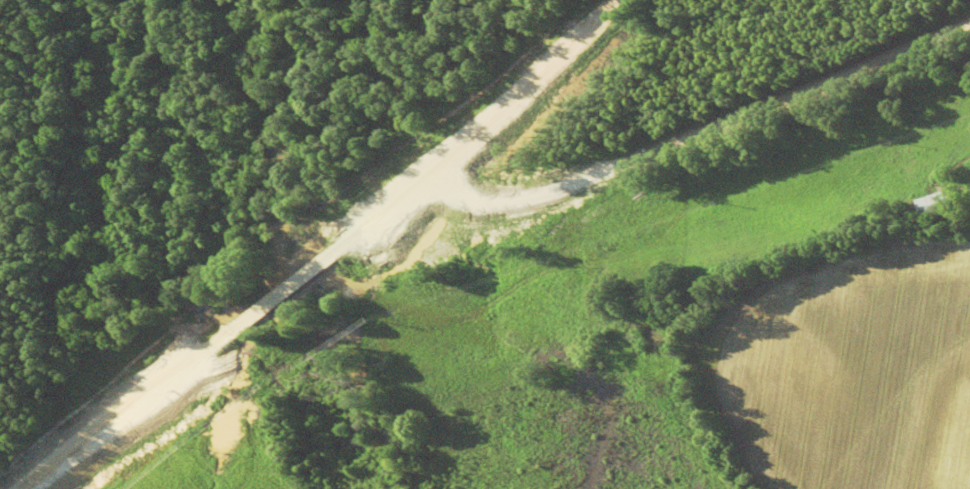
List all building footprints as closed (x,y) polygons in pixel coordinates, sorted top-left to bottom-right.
[(913,199),(918,215),(954,204),(949,188),(913,199)]
